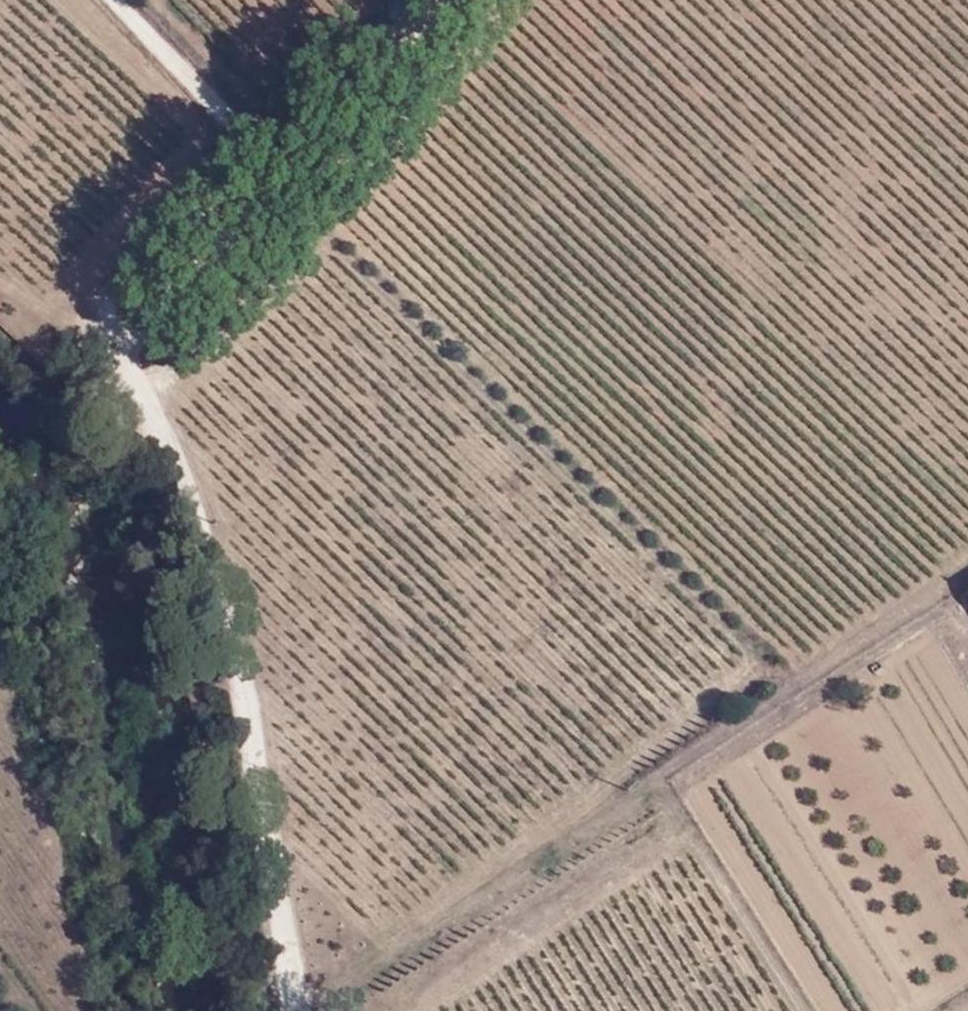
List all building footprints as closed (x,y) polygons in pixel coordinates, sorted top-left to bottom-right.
[(966,608),(967,606),(967,591),(959,596),(966,608)]
